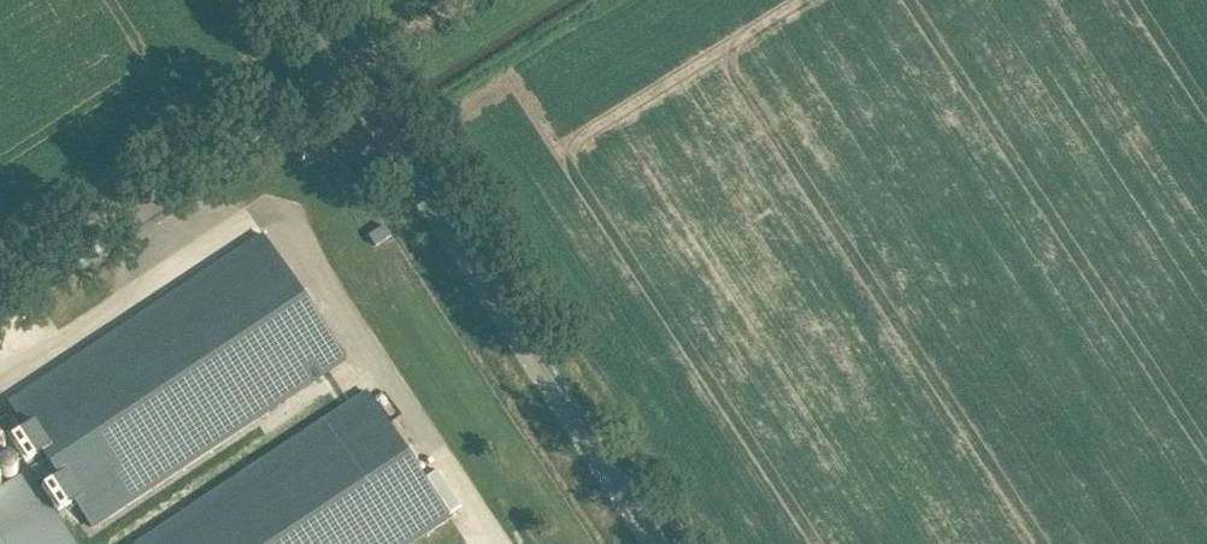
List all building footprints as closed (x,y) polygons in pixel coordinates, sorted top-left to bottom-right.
[(54,472),(92,527),(346,360),(263,235),(8,403),(46,459),(54,472)] [(450,517),(367,392),(137,543),(409,543),(450,517)] [(36,483),(54,472),(46,459),(28,471),(0,490),(0,543),(77,543),(36,483)]
